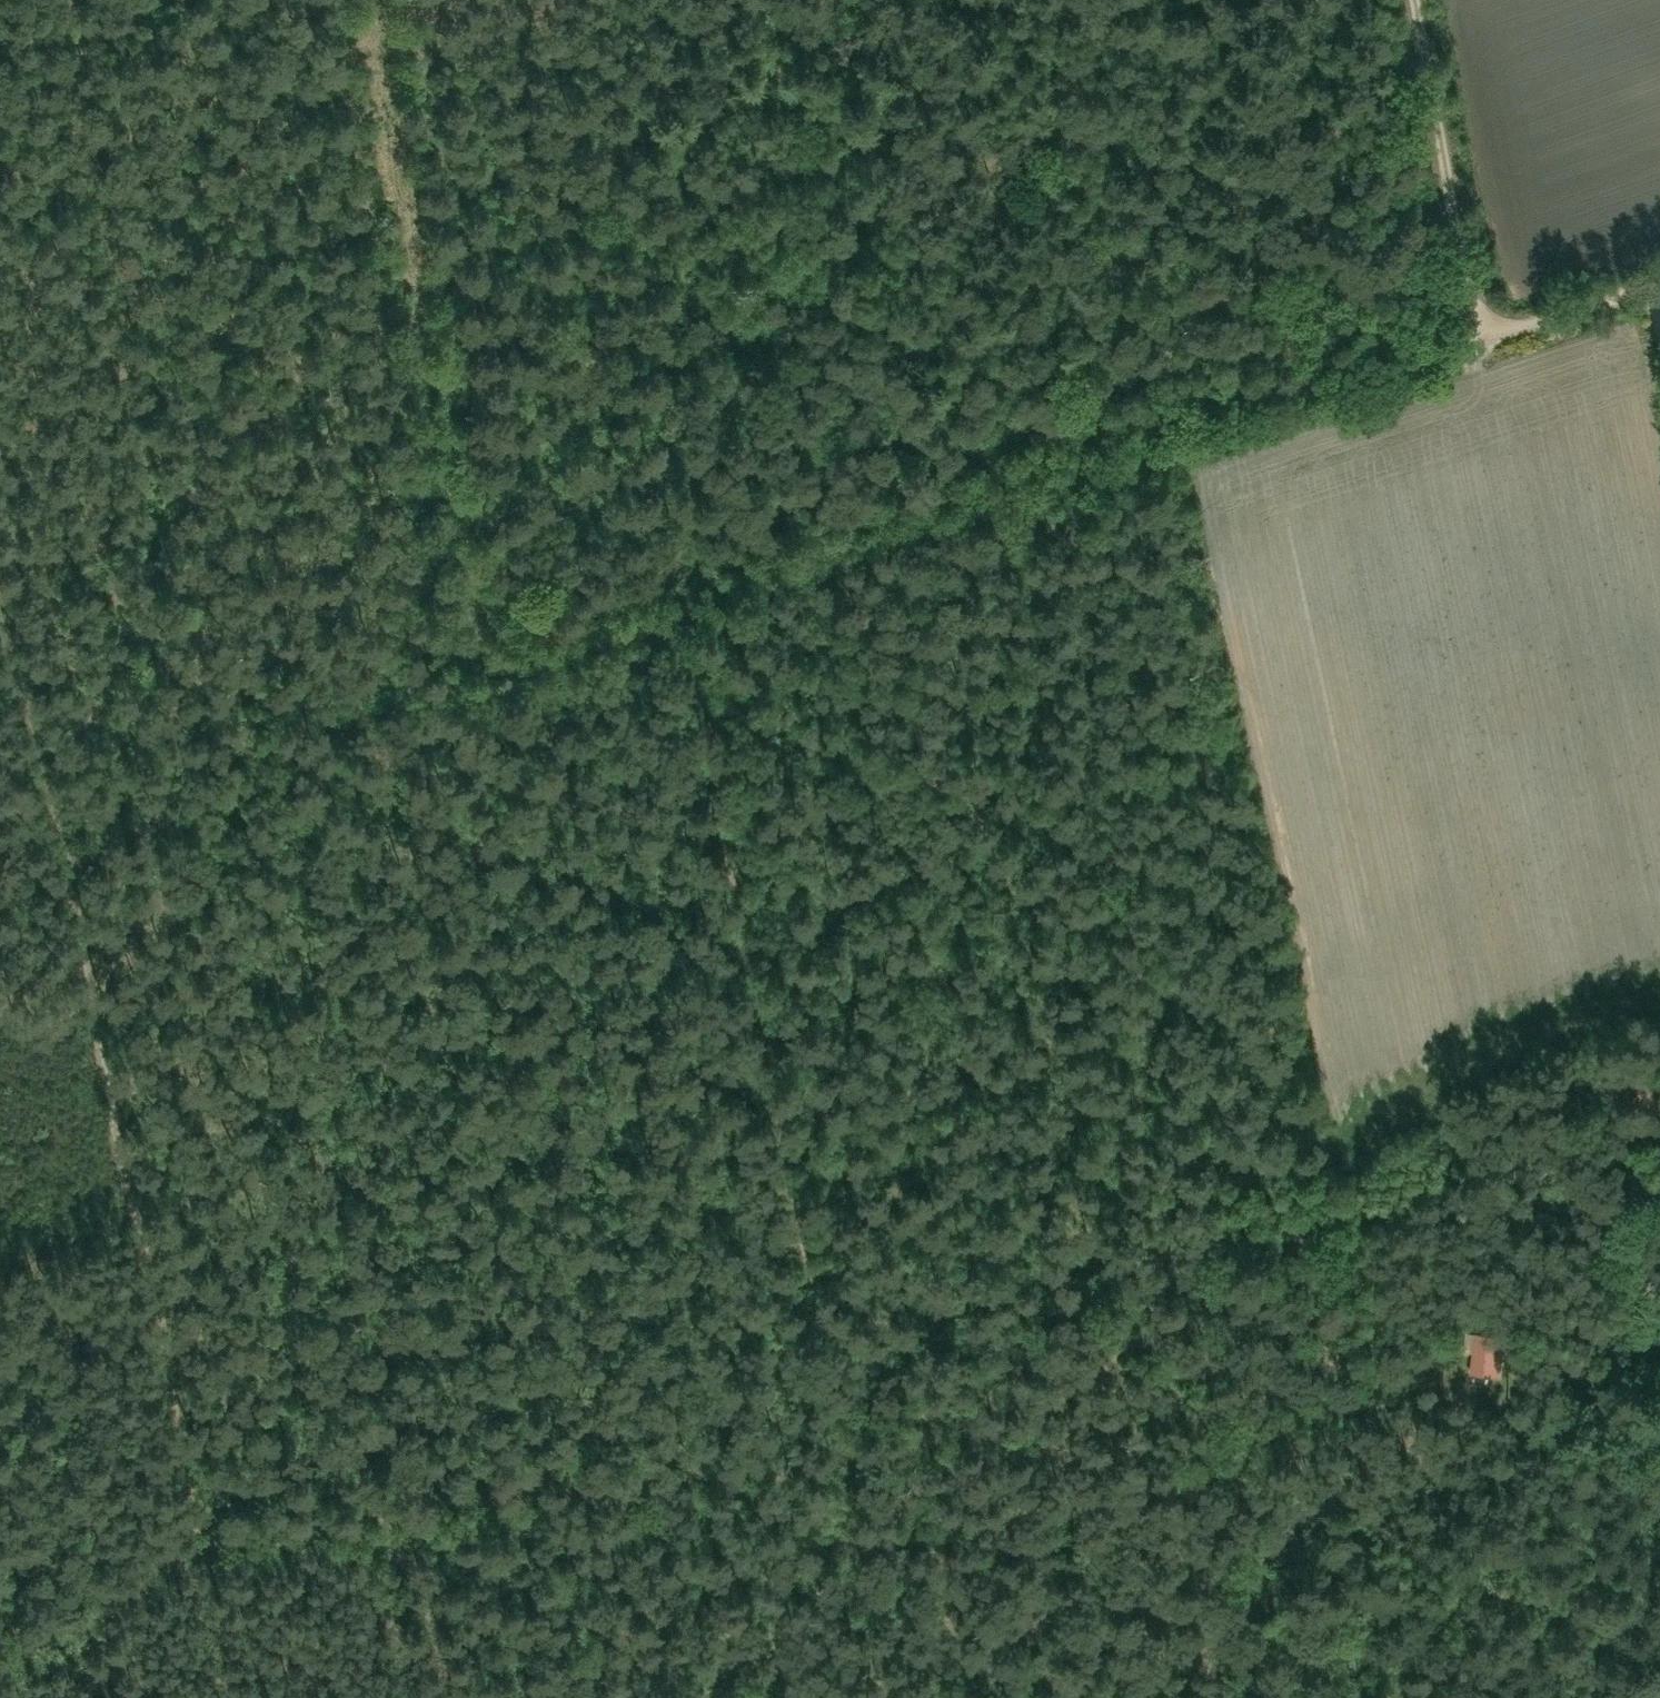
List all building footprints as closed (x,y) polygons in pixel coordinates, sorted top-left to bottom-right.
[(1528,1350),(1530,1335),(1505,1333),(1503,1348),(1528,1350)] [(1473,1334),(1469,1371),(1499,1374),(1502,1337),(1473,1334)]
